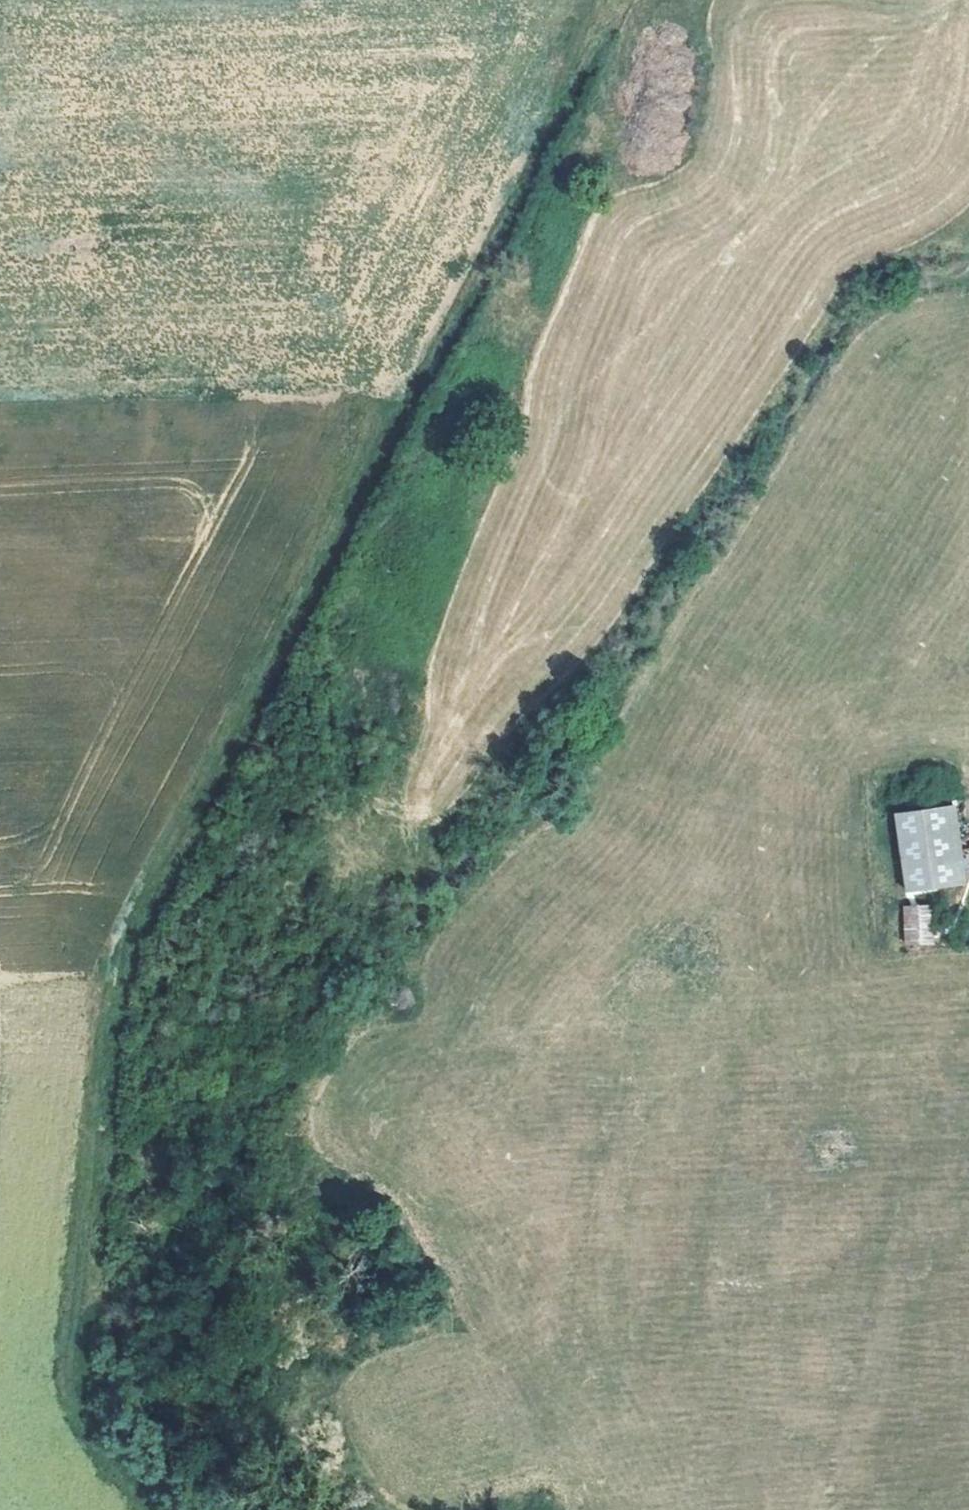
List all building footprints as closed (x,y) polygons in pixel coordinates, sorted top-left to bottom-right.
[(949,806),(899,810),(904,886),(955,882),(949,806)] [(929,903),(904,906),(906,936),(931,934),(929,903)]
